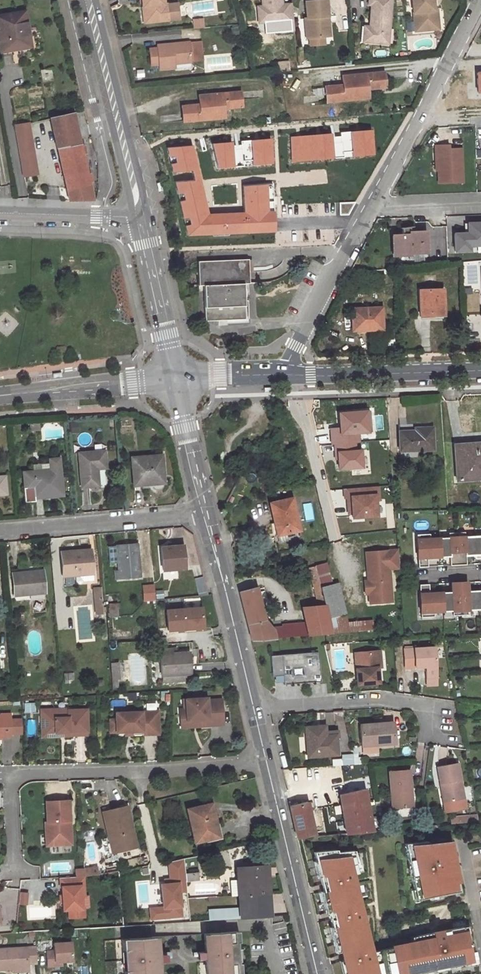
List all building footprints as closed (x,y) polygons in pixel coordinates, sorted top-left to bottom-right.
[(144,6),(148,6),(150,22),(170,20),(169,3),(166,4),(166,0),(144,0),(144,6)] [(262,6),(263,22),(293,19),(291,4),(281,5),(281,0),(261,0),(262,6)] [(306,38),(326,36),(325,26),(324,17),(328,16),(326,0),(317,0),(305,1),(306,17),(304,18),(306,38)] [(368,5),(371,5),(369,27),(368,42),(388,44),(391,0),(369,0),(368,5)] [(414,21),(418,21),(420,22),(421,31),(436,29),(433,0),(412,0),(414,21)] [(179,2),(169,3),(170,20),(180,19),(179,2)] [(24,11),(0,16),(0,50),(0,51),(30,46),(24,11)] [(203,41),(191,42),(193,62),(205,61),(203,41)] [(191,42),(158,45),(159,48),(151,49),(152,65),(160,64),(161,69),(176,67),(176,63),(193,62),(191,42)] [(287,61),(277,62),(278,71),(288,70),(287,61)] [(326,87),(327,102),(367,98),(366,89),(385,87),(383,73),(342,77),(343,86),(326,87)] [(200,106),(182,107),(184,121),(224,117),(223,108),(241,107),(239,92),(199,96),(200,106)] [(57,148),(78,143),(72,114),(50,119),(56,149),(57,148)] [(28,123),(15,126),(23,176),(37,174),(28,123)] [(60,162),(82,157),(78,143),(57,148),(60,162)] [(450,145),(436,146),(436,158),(438,158),(439,184),(463,183),(462,149),(450,149),(450,145)] [(60,162),(68,201),(92,200),(90,192),(82,157),(60,162)] [(480,246),(480,220),(467,221),(467,231),(453,231),(454,252),(470,252),(470,246),(480,246)] [(400,234),(394,234),(395,255),(425,253),(424,232),(409,233),(408,227),(399,227),(400,234)] [(248,259),(197,261),(198,285),(203,285),(205,320),(245,319),(243,283),(249,283),(248,259)] [(442,290),(418,290),(420,316),(443,315),(442,290)] [(381,308),(351,309),(352,330),(382,329),(381,308)] [(416,430),(400,431),(401,450),(434,449),(434,427),(416,428),(416,430)] [(455,445),(458,480),(471,479),(470,476),(480,475),(480,443),(455,445)] [(78,453),(81,487),(99,486),(97,469),(106,468),(104,451),(78,453)] [(132,457),(134,485),(164,483),(162,455),(132,457)] [(33,471),(35,497),(61,495),(63,494),(60,459),(51,459),(52,470),(33,471)] [(300,530),(293,498),(271,503),(278,535),(300,530)] [(465,531),(457,532),(458,556),(459,564),(467,564),(467,555),(476,555),(475,536),(465,536),(465,531)] [(449,537),(439,537),(440,557),(441,565),(451,565),(450,556),(458,556),(457,532),(449,532),(449,537)] [(417,534),(419,566),(428,566),(428,557),(440,557),(439,537),(430,538),(430,533),(417,534)] [(160,547),(162,570),(184,568),(182,543),(175,543),(175,546),(160,547)] [(116,546),(118,569),(114,569),(115,578),(140,576),(137,544),(116,546)] [(60,552),(62,576),(92,573),(90,549),(60,552)] [(369,580),(365,580),(366,593),(388,591),(387,581),(391,581),(390,568),(400,567),(399,549),(367,551),(368,570),(372,573),(373,580),(369,580)] [(332,584),(327,563),(309,568),(316,596),(317,606),(302,607),(306,622),(309,635),(332,633),(321,586),(332,584)] [(12,573),(14,595),(45,593),(43,570),(12,573)] [(348,621),(339,582),(332,584),(321,586),(332,633),(374,629),(373,619),(348,621)] [(452,582),(452,591),(442,592),(443,611),(451,611),(451,615),(461,615),(460,582),(452,582)] [(468,582),(460,582),(461,615),(469,614),(469,610),(479,609),(478,590),(468,590),(468,582)] [(434,612),(443,611),(442,592),(430,592),(429,583),(420,584),(422,617),(435,616),(434,612)] [(142,585),(144,601),(155,600),(153,584),(142,585)] [(92,587),(94,614),(103,614),(102,586),(92,587)] [(239,592),(251,640),(254,639),(276,638),(273,629),(271,627),(265,619),(257,587),(239,592)] [(317,606),(316,596),(300,597),(302,607),(317,606)] [(109,603),(110,617),(118,616),(117,603),(109,603)] [(183,608),(185,629),(202,627),(201,607),(183,608)] [(185,629),(183,608),(164,610),(166,631),(185,629)] [(309,635),(306,622),(282,624),(282,626),(271,627),(273,629),(276,638),(309,635)] [(404,668),(425,667),(425,677),(435,677),(433,646),(403,648),(404,668)] [(189,672),(188,652),(171,653),(171,649),(159,650),(161,675),(189,672)] [(379,681),(377,665),(381,665),(379,649),(358,651),(360,667),(356,668),(358,683),(379,681)] [(320,651),(272,655),(273,676),(285,675),(286,683),(322,680),(320,651)] [(117,662),(110,663),(112,688),(117,688),(116,679),(119,679),(117,662)] [(162,682),(190,679),(189,672),(161,675),(162,682)] [(206,698),(185,700),(185,710),(179,710),(180,721),(196,720),(196,726),(208,726),(208,724),(222,723),(221,700),(206,701),(206,698)] [(68,709),(41,710),(42,736),(87,735),(87,710),(68,710),(68,709)] [(158,711),(116,712),(116,719),(116,732),(125,732),(125,735),(159,734),(158,711)] [(0,715),(0,738),(1,738),(1,736),(10,735),(10,714),(0,714),(0,715)] [(382,721),(360,724),(362,744),(395,741),(393,724),(383,725),(382,721)] [(307,756),(338,754),(336,734),(326,735),(326,725),(305,727),(307,756)] [(436,766),(440,782),(442,782),(446,802),(464,799),(457,762),(436,766)] [(389,771),(392,808),(409,806),(413,805),(410,769),(389,771)] [(366,790),(340,795),(344,821),(336,823),(338,836),(373,832),(366,790)] [(68,799),(45,801),(46,822),(44,822),(45,833),(48,833),(49,845),(61,844),(60,838),(71,837),(68,799)] [(322,829),(315,811),(310,812),(308,803),(290,807),(297,838),(315,834),(314,830),(322,829)] [(187,810),(195,842),(218,836),(210,804),(187,810)] [(128,806),(104,812),(109,837),(112,836),(114,838),(117,852),(134,848),(129,826),(132,825),(128,806)] [(132,825),(129,826),(134,848),(137,848),(132,825)] [(112,836),(109,837),(113,853),(117,852),(114,838),(112,836)] [(427,842),(405,844),(410,866),(413,865),(415,875),(412,876),(415,890),(418,890),(420,899),(432,897),(431,893),(444,891),(444,895),(456,892),(454,882),(458,882),(450,842),(428,845),(427,842)] [(313,851),(316,861),(318,860),(322,876),(319,876),(323,892),(326,891),(331,911),(328,912),(332,927),(335,926),(343,960),(341,961),(345,973),(401,973),(411,972),(412,973),(418,973),(434,971),(433,968),(448,965),(448,968),(470,964),(469,961),(474,960),(469,936),(466,937),(464,927),(417,936),(419,943),(371,952),(352,874),(357,872),(355,863),(356,863),(354,851),(337,852),(336,850),(313,851)] [(270,916),(267,865),(237,867),(238,882),(239,895),(239,907),(240,918),(270,916)] [(84,868),(75,869),(75,871),(75,876),(84,876),(84,868)] [(99,868),(84,868),(84,876),(99,875),(99,868)] [(152,876),(153,885),(170,883),(199,880),(198,872),(152,876)] [(85,895),(84,876),(75,876),(60,877),(61,887),(62,887),(64,910),(69,909),(70,917),(85,917),(84,908),(82,908),(82,895),(85,895)] [(230,882),(231,896),(239,895),(238,882),(230,882)] [(20,892),(19,904),(27,904),(28,892),(20,892)] [(210,919),(240,918),(239,907),(210,909),(210,919)] [(206,959),(207,973),(242,973),(240,931),(205,933),(206,953),(206,959)] [(125,973),(159,973),(159,962),(158,955),(157,936),(122,938),(125,973)] [(54,943),(54,951),(46,952),(47,967),(55,966),(55,963),(55,962),(63,962),(73,961),(72,942),(54,943)] [(0,949),(0,968),(12,968),(28,967),(28,964),(36,963),(35,946),(0,949)]
